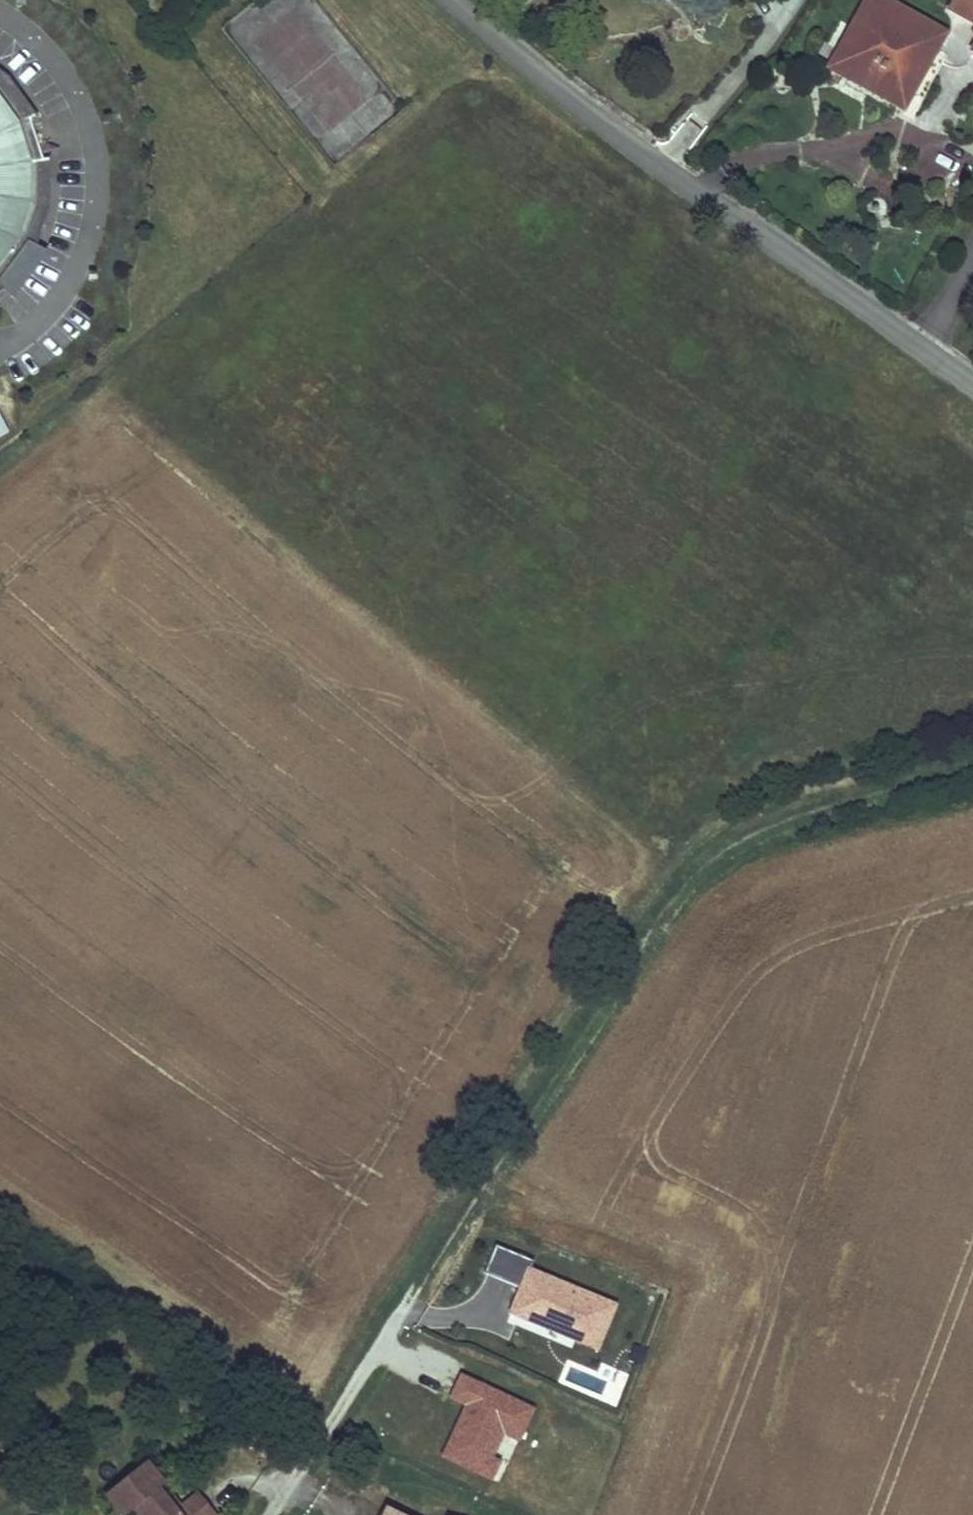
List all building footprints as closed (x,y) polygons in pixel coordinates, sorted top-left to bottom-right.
[(884,0),(868,0),(832,68),(904,107),(925,69),(935,51),(945,34),(884,0)] [(950,8),(972,21),(972,0),(955,0),(950,8)] [(945,58),(935,51),(925,69),(936,75),(945,58)] [(0,288),(13,299),(30,275),(45,251),(34,246),(48,205),(49,160),(43,161),(29,118),(36,116),(9,79),(0,73),(0,288)] [(8,433),(0,416),(0,437),(8,433)] [(533,1261),(494,1245),(483,1272),(517,1286),(525,1267),(530,1269),(533,1261)] [(530,1269),(525,1267),(517,1286),(505,1315),(596,1352),(616,1304),(530,1269)] [(518,1444),(534,1409),(459,1374),(447,1400),(462,1407),(438,1458),(491,1483),(500,1462),(491,1458),(502,1436),(518,1444)] [(108,1495),(123,1514),(134,1506),(141,1514),(214,1514),(198,1494),(176,1511),(156,1487),(163,1483),(147,1464),(108,1495)]
